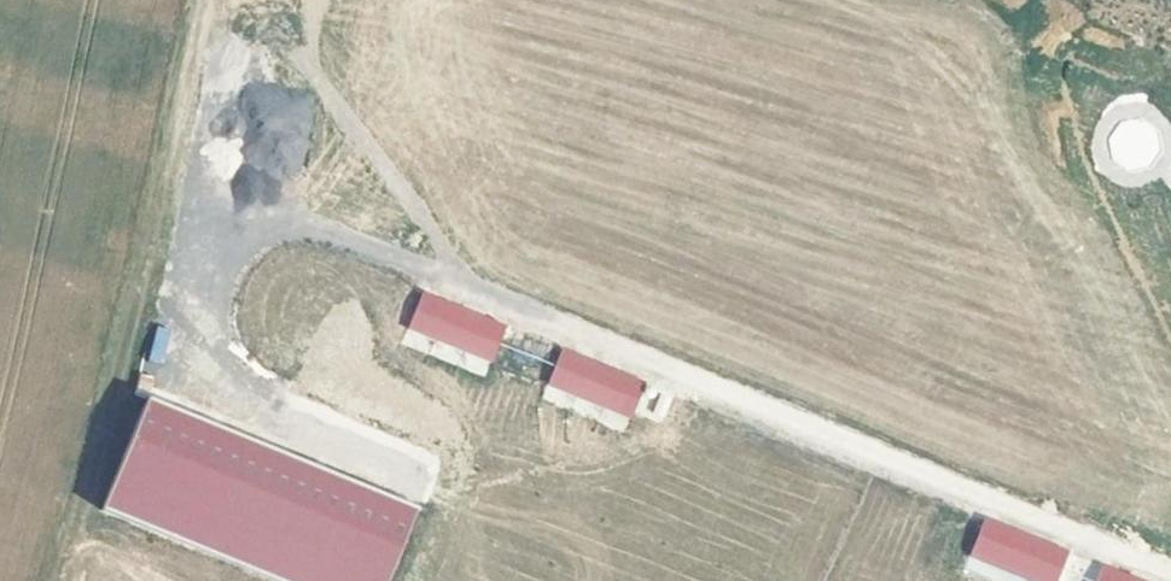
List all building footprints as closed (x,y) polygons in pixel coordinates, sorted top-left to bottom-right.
[(1137,174),(1161,138),(1127,116),(1104,152),(1137,174)] [(423,290),(407,329),(492,363),(508,324),(423,290)] [(165,363),(170,328),(154,326),(150,361),(165,363)] [(546,391),(632,419),(646,376),(560,349),(546,391)] [(550,386),(545,397),(622,431),(627,419),(550,386)] [(419,492),(140,405),(104,519),(303,580),(392,580),(419,492)] [(969,557),(1033,580),(1057,580),(1070,548),(984,516),(969,557)] [(1100,563),(1094,580),(1151,580),(1100,563)]
